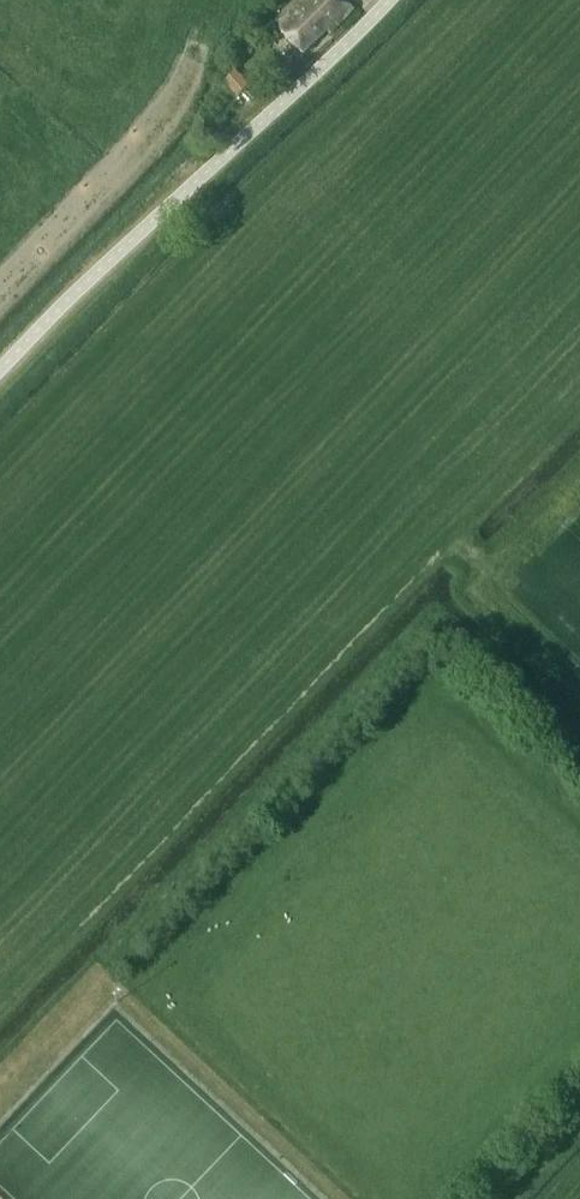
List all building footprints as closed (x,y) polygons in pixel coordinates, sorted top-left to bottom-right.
[(342,0),(303,0),(275,28),(302,55),(326,31),(330,34),(353,11),(342,0)]
